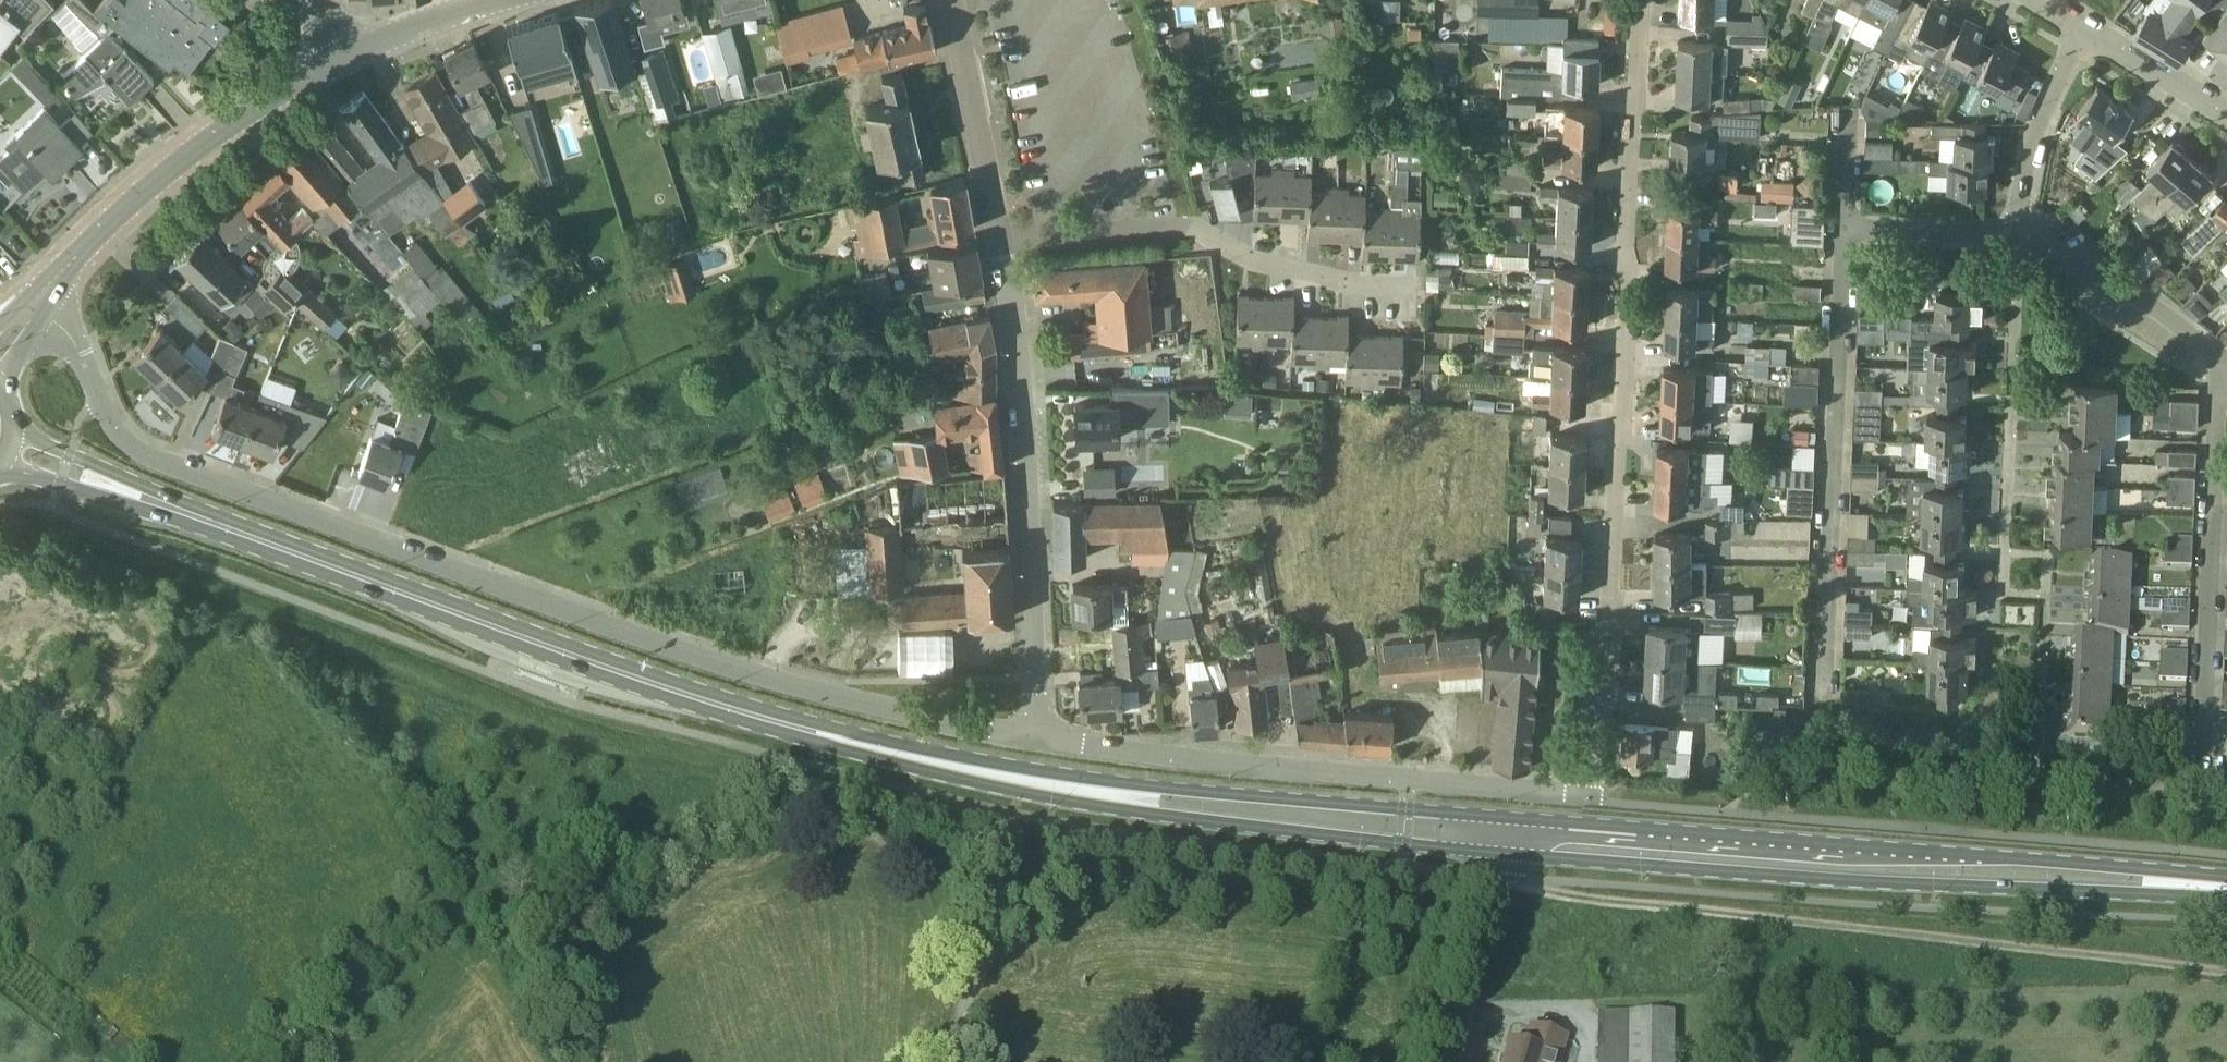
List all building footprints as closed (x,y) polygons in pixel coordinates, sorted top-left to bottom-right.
[(14,24),(22,30),(21,31),(22,32),(53,0),(0,0),(0,41),(14,24)] [(114,25),(93,9),(84,0),(60,0),(47,13),(85,53),(57,79),(74,97),(107,77),(129,100),(152,77),(124,47),(123,47),(108,31),(114,25)] [(215,5),(209,0),(103,0),(93,9),(114,25),(169,67),(173,62),(188,73),(212,41),(213,42),(229,22),(224,18),(212,9),(215,5)] [(613,0),(606,0),(575,8),(600,81),(636,69),(633,59),(613,0)] [(679,0),(643,0),(649,20),(638,23),(644,47),(664,42),(659,21),(683,14),(679,0)] [(770,0),(716,0),(722,25),(773,12),(770,0)] [(1377,20),(1399,20),(1399,0),(1377,0),(1377,20)] [(1537,0),(1476,0),(1476,15),(1495,15),(1494,38),(1553,39),(1553,16),(1537,16),(1537,0)] [(1715,17),(1716,0),(1681,0),(1680,15),(1715,17)] [(1774,5),(1771,0),(1764,0),(1761,5),(1763,11),(1770,11),(1774,5)] [(1814,15),(1821,0),(1807,0),(1802,10),(1814,15)] [(1814,15),(1831,23),(1840,4),(1860,14),(1868,0),(1821,0),(1814,15)] [(1898,0),(1868,0),(1860,14),(1884,26),(1874,46),(1886,52),(1903,17),(1892,11),(1898,0)] [(2163,15),(2150,7),(2132,35),(2166,56),(2167,55),(2179,63),(2194,41),(2183,34),(2199,12),(2214,24),(2226,7),(2226,0),(2174,0),(2163,15)] [(1926,63),(1933,49),(1945,23),(1951,13),(1929,1),(1923,12),(1911,7),(1897,35),(1892,45),(1926,63)] [(936,50),(933,39),(928,19),(926,19),(921,3),(901,8),(905,24),(879,31),(879,32),(852,39),(855,51),(837,56),(841,73),(888,61),(888,62),(914,55),(936,50)] [(808,57),(808,53),(851,41),(842,4),(776,22),(786,63),(808,57)] [(2226,55),(2226,7),(2214,24),(2203,36),(2226,55)] [(575,73),(558,14),(507,28),(525,87),(575,73)] [(1327,18),(1329,36),(1345,34),(1343,17),(1327,18)] [(1727,18),(1726,31),(1753,32),(1753,19),(1727,18)] [(1957,88),(1963,76),(1978,47),(1987,31),(1965,19),(1958,30),(1945,23),(1933,49),(1926,63),(1922,71),(1957,88)] [(701,33),(703,37),(723,101),(749,93),(729,24),(701,33)] [(1769,33),(1753,32),(1726,31),(1726,44),(1728,45),(1768,46),(1769,33)] [(1433,39),(1432,69),(1448,69),(1448,54),(1458,54),(1459,40),(1433,39)] [(444,54),(460,86),(489,74),(472,40),(444,54)] [(1991,53),(1978,47),(1963,76),(1977,84),(1979,80),(2000,90),(2018,53),(1996,42),(1991,53)] [(1727,72),(1728,45),(1726,44),(1713,44),(1679,43),(1678,70),(1712,72),(1725,72),(1727,72)] [(679,98),(670,73),(663,49),(633,59),(636,69),(649,108),(654,122),(676,114),(672,101),(679,98)] [(1562,70),(1546,70),(1502,68),(1500,96),(1507,96),(1535,97),(1561,98),(1562,84),(1596,85),(1597,53),(1562,52),(1562,70)] [(64,100),(22,58),(12,68),(53,110),(64,100)] [(457,112),(435,73),(433,70),(403,87),(428,131),(404,145),(422,170),(474,141),(469,133),(457,112)] [(1677,97),(1724,98),(1725,72),(1712,72),(1678,70),(1677,97)] [(885,103),(864,107),(875,160),(878,159),(880,169),(888,167),(892,181),(924,174),(902,74),(879,79),(885,103)] [(1313,78),(1290,81),(1293,99),(1316,95),(1313,78)] [(1789,78),(1778,100),(1791,106),(1801,83),(1789,78)] [(2135,112),(2098,86),(2078,115),(2086,120),(2071,138),(2085,148),(2098,129),(2115,141),(2116,139),(2135,112)] [(2038,94),(2028,89),(2023,102),(2033,106),(2038,94)] [(305,138),(381,230),(386,235),(416,213),(423,223),(430,217),(443,235),(445,234),(449,239),(452,237),(460,245),(471,236),(460,222),(443,199),(422,170),(404,145),(401,141),(397,143),(363,93),(341,109),(378,159),(363,171),(323,123),(305,138)] [(1534,111),(1535,97),(1507,96),(1506,110),(1534,111)] [(1724,98),(1724,112),(1760,110),(1760,98),(1750,98),(1724,98)] [(472,105),(457,112),(469,133),(495,120),(484,99),(472,105)] [(67,159),(81,146),(79,144),(92,132),(73,113),(64,122),(46,104),(14,134),(18,139),(0,155),(0,188),(12,176),(25,190),(31,184),(35,188),(47,176),(44,173),(49,169),(53,173),(67,159)] [(531,106),(509,113),(545,184),(552,182),(531,106)] [(1562,136),(1596,138),(1597,108),(1546,106),(1545,136),(1562,136)] [(1452,111),(1438,110),(1438,128),(1451,129),(1452,111)] [(1716,135),(1760,137),(1760,110),(1724,112),(1711,113),(1711,117),(1691,116),(1691,132),(1673,132),(1671,160),(1707,162),(1708,130),(1715,130),(1716,135)] [(1882,136),(1882,121),(1868,120),(1867,135),(1882,136)] [(1953,159),(1995,161),(1996,137),(1985,137),(1985,124),(1965,124),(1933,122),(1932,135),(1954,136),(1953,159)] [(2128,148),(2116,139),(2115,141),(2098,129),(2085,148),(2110,165),(2128,148)] [(1543,164),(1594,167),(1596,138),(1562,136),(1561,152),(1544,152),(1543,164)] [(364,244),(381,230),(305,138),(277,162),(277,163),(239,196),(240,196),(279,243),(282,245),(312,219),(301,206),(286,219),(267,197),(288,179),(312,205),(313,204),(320,212),(312,219),(332,238),(349,226),(364,244)] [(2143,208),(2171,182),(2193,157),(2173,139),(2148,168),(2147,170),(2154,176),(2141,188),(2128,175),(2109,198),(2121,210),(2131,198),(2143,208)] [(1866,157),(1892,157),(1892,145),(1866,144),(1866,157)] [(1393,169),(1420,169),(1421,153),(1416,148),(1394,149),(1393,169)] [(1377,150),(1367,151),(1368,159),(1378,158),(1377,150)] [(1337,153),(1324,154),(1324,170),(1338,170),(1337,153)] [(1245,216),(1253,216),(1254,173),(1255,154),(1225,155),(1225,164),(1229,177),(1209,183),(1218,216),(1224,215),(1224,219),(1245,219),(1245,216)] [(1295,155),(1284,156),(1284,166),(1296,165),(1295,155)] [(1891,170),(1892,157),(1866,157),(1865,169),(1891,170)] [(2212,173),(2193,157),(2171,182),(2143,208),(2133,218),(2144,228),(2178,197),(2186,203),(2212,173)] [(1898,158),(1897,172),(1916,173),(1916,159),(1898,158)] [(1916,173),(1928,173),(1928,160),(1916,159),(1916,173)] [(1961,199),(1982,200),(1982,189),(1988,189),(1989,164),(1995,164),(1995,161),(1953,159),(1953,160),(1929,159),(1928,173),(1948,174),(1947,187),(1961,188),(1961,199)] [(1531,175),(1532,162),(1509,161),(1508,173),(1531,175)] [(1252,219),(1262,219),(1280,220),(1282,168),(1271,167),(1271,173),(1254,173),(1253,216),(1252,219)] [(1280,220),(1298,221),(1307,221),(1309,192),(1310,192),(1310,175),(1294,174),(1294,168),(1282,168),(1280,220)] [(1508,173),(1501,173),(1499,186),(1507,187),(1529,189),(1531,175),(1508,173)] [(1718,173),(1717,188),(1738,189),(1739,175),(1718,173)] [(1798,183),(1808,195),(1820,185),(1809,174),(1798,183)] [(901,228),(901,226),(854,237),(858,255),(905,243),(942,234),(972,228),(963,177),(931,183),(936,211),(925,213),(927,223),(901,228)] [(469,181),(443,199),(460,222),(485,204),(469,181)] [(1793,202),(1794,182),(1774,181),(1773,201),(1793,202)] [(1556,216),(1591,218),(1592,188),(1540,185),(1539,199),(1557,200),(1556,216)] [(1307,238),(1317,239),(1335,239),(1337,187),(1326,187),(1325,192),(1310,192),(1309,192),(1307,221),(1307,238)] [(1335,239),(1362,240),(1363,211),(1365,211),(1365,194),(1348,193),(1348,188),(1337,187),(1335,239)] [(1434,190),(1433,204),(1447,205),(1448,191),(1434,190)] [(852,225),(856,224),(898,214),(893,195),(849,206),(852,225)] [(240,196),(215,217),(240,246),(251,236),(266,254),(279,243),(240,196)] [(2225,199),(2212,214),(2210,212),(2181,240),(2194,253),(2224,224),(2226,227),(2226,201),(2225,199)] [(1823,245),(1825,206),(1792,204),(1790,244),(1823,245)] [(1362,258),(1371,258),(1390,259),(1391,207),(1380,206),(1380,211),(1365,211),(1363,211),(1362,240),(1362,258)] [(1390,259),(1407,259),(1418,259),(1419,213),(1402,213),(1402,207),(1391,207),(1390,259)] [(1668,237),(1716,239),(1717,210),(1669,207),(1668,237)] [(1509,214),(1507,214),(1506,228),(1531,230),(1532,215),(1521,215),(1509,214)] [(1589,247),(1591,218),(1556,216),(1555,232),(1537,232),(1537,244),(1589,247)] [(2120,228),(2101,247),(2116,258),(2134,242),(2120,228)] [(232,289),(243,299),(256,285),(254,283),(245,275),(243,278),(198,234),(168,265),(170,266),(179,257),(222,299),(232,289)] [(1667,266),(1714,269),(1716,239),(1668,237),(1667,266)] [(1528,241),(1506,239),(1505,253),(1527,254),(1528,241)] [(402,252),(441,299),(470,334),(486,319),(441,264),(437,267),(415,240),(402,252)] [(926,249),(930,269),(977,259),(973,241),(952,245),(926,249)] [(424,311),(441,299),(402,252),(401,251),(395,257),(396,259),(394,261),(402,270),(386,285),(382,282),(376,286),(389,301),(392,299),(418,331),(430,322),(424,311)] [(2141,277),(2155,288),(2174,270),(2162,257),(2141,277)] [(1162,304),(1157,258),(1033,269),(1036,296),(1098,290),(1101,319),(1084,321),(1084,330),(1069,331),(1071,357),(1142,351),(1145,377),(1169,377),(1167,349),(1178,348),(1176,328),(1171,328),(1169,304),(1162,304)] [(690,259),(666,260),(667,296),(692,295),(690,259)] [(980,278),(977,259),(930,269),(932,286),(959,282),(980,278)] [(323,328),(337,312),(285,263),(272,277),(265,270),(254,283),(256,285),(273,302),(284,312),(295,302),(323,328)] [(1552,296),(1587,297),(1588,269),(1536,266),(1535,279),(1553,280),(1552,296)] [(886,272),(873,275),(879,299),(892,296),(886,272)] [(879,299),(873,275),(860,279),(866,302),(879,299)] [(2185,298),(2197,286),(2187,275),(2175,287),(2185,298)] [(984,297),(981,281),(921,294),(925,310),(984,297)] [(1730,296),(1762,297),(1763,283),(1753,283),(1737,282),(1731,281),(1730,296)] [(1795,297),(1820,298),(1821,286),(1796,284),(1795,297)] [(1666,317),(1713,319),(1715,290),(1668,288),(1666,317)] [(165,305),(197,335),(208,324),(176,293),(165,305)] [(1911,329),(1970,332),(1971,322),(1981,322),(1983,296),(1936,293),(1935,319),(1912,317),(1911,329)] [(1585,327),(1587,297),(1552,296),(1529,294),(1528,311),(1494,310),(1493,324),(1493,333),(1524,334),(1533,335),(1534,324),(1585,327)] [(1265,297),(1237,296),(1236,343),(1253,343),(1252,348),(1264,349),(1265,297)] [(1293,297),(1292,297),(1265,297),(1264,349),(1275,349),(1275,344),(1290,344),(1291,314),(1292,314),(1293,297)] [(888,309),(888,311),(889,313),(891,321),(917,315),(914,302),(888,309)] [(963,383),(949,385),(949,399),(993,392),(994,340),(987,313),(965,318),(964,317),(927,325),(937,361),(963,355),(963,383)] [(1307,362),(1307,368),(1318,368),(1319,316),(1292,314),(1291,314),(1290,344),(1290,362),(1307,362)] [(1885,315),(1858,315),(1858,328),(1885,328),(1885,315)] [(1348,317),(1347,317),(1319,316),(1318,368),(1329,368),(1329,363),(1345,364),(1346,333),(1347,333),(1348,317)] [(1665,346),(1712,348),(1713,319),(1666,317),(1665,346)] [(243,331),(230,318),(220,329),(233,341),(243,331)] [(1484,332),(1485,332),(1493,333),(1493,324),(1484,323),(1484,332)] [(182,350),(159,328),(132,355),(156,378),(182,350)] [(1885,343),(1885,336),(1885,328),(1858,328),(1857,342),(1885,343)] [(1929,343),(1928,367),(1968,370),(1976,370),(1977,343),(1969,343),(1970,332),(1911,329),(1911,342),(1929,343)] [(1346,333),(1345,364),(1345,381),(1361,381),(1361,387),(1372,387),(1374,334),(1347,333),(1346,333)] [(1524,334),(1493,333),(1492,350),(1523,351),(1524,334)] [(1402,336),(1401,336),(1374,334),(1372,387),(1383,387),(1384,382),(1401,383),(1402,336)] [(233,343),(219,337),(208,363),(222,369),(233,343)] [(233,343),(222,369),(235,375),(246,348),(233,343)] [(1787,346),(1747,345),(1746,362),(1756,362),(1769,362),(1786,363),(1787,346)] [(1534,346),(1532,376),(1550,377),(1585,378),(1586,348),(1552,346),(1534,346)] [(179,400),(196,383),(205,373),(182,350),(156,378),(179,400)] [(1439,353),(1426,352),(1425,370),(1439,370),(1439,353)] [(1769,375),(1769,362),(1756,362),(1756,375),(1769,375)] [(1795,364),(1794,382),(1818,383),(1818,364),(1795,364)] [(1914,391),(1911,391),(1910,404),(1937,405),(1958,406),(1958,395),(1968,395),(1968,370),(1928,367),(1927,392),(1914,391)] [(1662,397),(1710,399),(1712,371),(1696,370),(1664,368),(1662,397)] [(365,389),(376,376),(368,369),(356,382),(365,389)] [(1264,373),(1263,385),(1275,386),(1276,375),(1264,373)] [(370,385),(391,403),(399,394),(378,376),(370,385)] [(1532,404),(1584,407),(1585,378),(1550,377),(1549,393),(1532,392),(1532,404)] [(1318,378),(1318,388),(1329,389),(1329,378),(1318,378)] [(1303,380),(1302,389),(1314,389),(1314,380),(1303,380)] [(2069,409),(2117,411),(2118,385),(2076,383),(2075,399),(2069,398),(2069,409)] [(1411,386),(1410,401),(1420,401),(1420,386),(1411,386)] [(1881,389),(1854,388),(1854,402),(1881,402),(1881,389)] [(1362,398),(1372,399),(1373,391),(1363,389),(1362,398)] [(1118,443),(1118,424),(1169,423),(1168,391),(1109,390),(1110,400),(1072,401),(1074,444),(1094,443),(1118,443)] [(261,392),(256,406),(243,442),(271,453),(278,437),(302,446),(326,416),(261,392)] [(1251,417),(1252,394),(1226,392),(1225,416),(1251,417)] [(256,406),(241,400),(225,394),(211,430),(243,442),(256,406)] [(980,449),(967,451),(969,471),(1002,467),(993,394),(933,405),(937,432),(893,441),(900,474),(947,470),(941,436),(978,431),(980,449)] [(1710,399),(1662,397),(1661,426),(1709,429),(1710,415),(1710,399)] [(1472,409),(1493,412),(1495,401),(1473,398),(1472,409)] [(2171,413),(2171,400),(2159,399),(2158,413),(2171,413)] [(370,436),(357,471),(386,482),(401,442),(415,446),(413,452),(415,452),(422,433),(430,410),(405,400),(396,423),(377,416),(370,436)] [(1721,417),(1732,418),(1732,438),(1754,439),(1755,401),(1722,400),(1721,417)] [(2171,413),(2198,415),(2199,401),(2171,400),(2171,413)] [(1880,439),(1881,416),(1881,402),(1854,402),(1853,439),(1880,439)] [(1925,442),(1930,442),(1951,443),(1951,441),(1966,442),(1967,417),(1957,416),(1958,406),(1937,405),(1936,415),(1926,415),(1925,442)] [(2116,437),(2117,411),(2069,409),(2069,419),(2074,420),(2074,433),(2083,433),(2083,436),(2101,436),(2116,437)] [(1533,413),(1533,418),(1533,431),(1545,432),(1546,414),(1533,413)] [(2170,427),(2171,413),(2158,413),(2155,413),(2154,426),(2170,427)] [(2170,427),(2197,428),(2198,415),(2171,413),(2170,427)] [(1792,429),(1792,442),(1809,443),(1810,430),(1792,429)] [(2100,462),(2100,460),(2101,436),(2083,436),(2083,433),(2074,433),(2059,432),(2058,448),(2053,447),(2052,458),(2053,458),(2069,459),(2069,460),(2095,461),(2100,462)] [(1585,437),(1550,435),(1548,466),(1584,467),(1585,437)] [(1930,442),(1929,465),(1929,467),(1934,467),(1933,479),(1955,480),(1956,468),(1970,469),(1971,442),(1966,442),(1951,441),(1951,443),(1930,442)] [(1815,465),(1816,444),(1794,443),(1793,464),(1815,465)] [(1656,477),(1703,479),(1705,450),(1658,448),(1656,477)] [(2168,464),(2169,449),(2157,449),(2156,463),(2168,464)] [(2169,449),(2168,464),(2196,465),(2196,451),(2169,449)] [(2046,483),(2094,485),(2095,461),(2069,460),(2069,459),(2053,458),(2053,473),(2047,473),(2046,483)] [(1878,462),(1851,461),(1851,475),(1886,477),(1886,469),(1878,468),(1878,462)] [(675,480),(682,500),(730,484),(723,464),(675,480)] [(1815,468),(1814,467),(1770,465),(1769,483),(1814,485),(1815,468)] [(1582,496),(1584,467),(1548,466),(1547,485),(1534,484),(1534,493),(1529,493),(1528,515),(1541,516),(1542,493),(1582,496)] [(1094,468),(1086,468),(1087,493),(1113,493),(1112,467),(1094,468)] [(827,495),(818,474),(794,483),(804,506),(827,495)] [(961,522),(1006,519),(1004,489),(1002,474),(897,481),(900,526),(961,522)] [(1850,489),(1855,489),(1877,490),(1878,484),(1886,484),(1886,477),(1851,475),(1850,489)] [(2168,475),(2167,488),(2195,490),(2195,476),(2168,475)] [(1710,493),(1711,480),(1703,479),(1656,477),(1655,506),(1701,508),(1702,503),(1716,504),(1716,493),(1710,493)] [(1907,514),(1922,515),(1963,516),(1964,491),(1955,490),(1955,480),(1933,479),(1933,489),(1908,488),(1907,514)] [(2051,509),(2093,510),(2094,485),(2046,483),(2046,493),(2052,494),(2051,509)] [(1811,488),(1785,487),(1783,515),(1809,516),(1811,488)] [(2167,502),(2194,504),(2195,490),(2167,488),(2167,502)] [(794,509),(786,489),(761,500),(770,520),(794,509)] [(1119,549),(1168,547),(1159,500),(1084,501),(1083,502),(1051,502),(1053,559),(1086,559),(1086,536),(1119,536),(1119,549)] [(1721,501),(1721,516),(1744,517),(1744,502),(1721,501)] [(2092,535),(2093,510),(2051,509),(2050,522),(2045,522),(2044,533),(2092,535)] [(1850,533),(1868,533),(1868,511),(1850,511),(1850,533)] [(1541,516),(1528,515),(1527,533),(1539,534),(1541,516)] [(1933,541),(1933,552),(1955,553),(1955,542),(1961,542),(1963,516),(1922,515),(1920,540),(1933,541)] [(1571,517),(1549,516),(1548,530),(1555,530),(1570,531),(1571,518),(1571,517)] [(1004,519),(961,522),(965,588),(912,592),(899,592),(901,624),(1012,617),(1004,519)] [(1704,519),(1703,534),(1703,537),(1730,536),(1731,537),(1744,536),(1744,521),(1730,521),(1730,520),(1704,519)] [(894,524),(864,525),(868,589),(905,587),(905,581),(898,581),(894,524)] [(1692,534),(1656,534),(1656,565),(1692,565),(1692,534)] [(1848,535),(1847,549),(1875,550),(1875,536),(1848,535)] [(1546,537),(1544,567),(1579,569),(1580,540),(1546,537)] [(2164,552),(2192,553),(2193,540),(2165,538),(2164,552)] [(1157,618),(1172,616),(1190,613),(1183,589),(1193,550),(1168,547),(1119,549),(1119,563),(1165,562),(1157,618)] [(1882,558),(1882,550),(1875,550),(1847,549),(1847,563),(1874,564),(1874,558),(1882,558)] [(1906,588),(1909,588),(1923,589),(1947,590),(1947,589),(1963,590),(1964,564),(1955,564),(1955,553),(1933,552),(1933,563),(1924,562),(1923,576),(1906,575),(1906,588)] [(2164,566),(2185,567),(2192,567),(2192,553),(2164,552),(2164,566)] [(2084,587),(2132,589),(2133,564),(2090,562),(2090,577),(2084,577),(2084,587)] [(1692,595),(1692,594),(1705,594),(1707,594),(1706,565),(1692,565),(1656,565),(1656,595),(1692,595)] [(714,568),(715,593),(745,591),(744,567),(714,568)] [(1542,596),(1577,598),(1579,569),(1544,567),(1542,596)] [(1072,617),(1112,615),(1112,602),(1124,601),(1124,588),(1111,588),(1111,583),(1071,585),(1072,617)] [(2131,613),(2132,589),(2084,587),(2083,598),(2089,598),(2088,612),(2131,613)] [(1913,625),(1930,626),(1961,627),(1961,616),(1976,617),(1976,591),(1963,590),(1947,589),(1947,590),(1923,589),(1909,588),(1909,600),(1914,600),(1913,625)] [(1732,593),(1707,594),(1705,594),(1706,609),(1732,609),(1732,608),(1732,593)] [(1754,593),(1732,593),(1732,608),(1754,607),(1754,593)] [(1542,620),(1543,601),(1531,601),(1530,619),(1542,620)] [(2162,602),(2162,616),(2189,617),(2190,603),(2162,602)] [(1263,606),(1266,622),(1276,620),(1273,604),(1263,606)] [(1871,610),(1847,609),(1845,609),(1844,622),(1871,624),(1871,610)] [(1401,623),(1415,622),(1414,611),(1400,612),(1401,623)] [(2096,638),(2114,639),(2130,640),(2131,613),(2088,612),(2088,626),(2082,626),(2081,636),(2096,637),(2096,638)] [(1155,619),(1157,637),(1174,634),(1195,631),(1190,613),(1172,616),(1157,618),(1155,619)] [(1736,616),(1691,614),(1690,628),(1649,627),(1647,659),(1688,660),(1697,661),(1699,631),(1735,632),(1736,616)] [(2189,617),(2162,616),(2161,629),(2189,630),(2189,617)] [(1218,618),(1205,622),(1209,635),(1222,632),(1218,618)] [(1115,670),(1146,669),(1145,661),(1141,636),(1152,635),(1151,621),(1113,625),(1115,670)] [(1871,624),(1844,622),(1844,637),(1871,637),(1871,624)] [(1438,690),(1480,686),(1477,632),(1477,629),(1436,633),(1435,624),(1376,631),(1380,678),(1436,673),(1438,690)] [(1292,680),(1299,742),(1332,744),(1332,745),(1335,745),(1335,744),(1363,746),(1363,747),(1367,747),(1367,746),(1390,747),(1394,716),(1345,711),(1331,626),(1281,634),(1287,673),(1287,681),(1292,680)] [(1929,649),(1913,648),(1912,662),(1928,663),(1969,665),(1975,665),(1977,638),(1961,638),(1961,627),(1930,626),(1929,649)] [(898,631),(899,671),(955,670),(954,629),(898,631)] [(1540,637),(1477,632),(1480,686),(1481,697),(1499,698),(1492,764),(1526,767),(1534,679),(1536,679),(1540,637)] [(1263,676),(1287,673),(1281,634),(1254,639),(1258,663),(1230,667),(1237,726),(1268,722),(1263,676)] [(2065,661),(2113,663),(2114,639),(2096,638),(2096,637),(2081,636),(2072,636),(2071,651),(2066,650),(2065,661)] [(2161,652),(2160,665),(2187,667),(2188,653),(2161,652)] [(1190,684),(1209,681),(1205,657),(1186,660),(1190,684)] [(1686,692),(1688,660),(1647,659),(1645,690),(1686,692)] [(1714,705),(1738,706),(1738,693),(1716,692),(1717,663),(1697,661),(1688,660),(1686,692),(1686,704),(1687,704),(1714,705)] [(2070,686),(2112,688),(2113,663),(2065,661),(2064,671),(2071,672),(2070,686)] [(1967,690),(1969,665),(1928,663),(1927,688),(1937,689),(1937,700),(1958,701),(1959,690),(1967,690)] [(2187,667),(2160,665),(2159,679),(2186,680),(2187,667)] [(1119,710),(1117,688),(1157,685),(1157,668),(1146,669),(1115,670),(1114,671),(1114,680),(1078,682),(1080,712),(1099,711),(1099,713),(1105,713),(1105,711),(1119,710)] [(2070,686),(2069,700),(2063,700),(2062,711),(2111,713),(2112,688),(2070,686)] [(1841,701),(1868,702),(1868,688),(1842,688),(1841,701)] [(1192,730),(1219,727),(1216,693),(1188,695),(1192,730)] [(1780,695),(1758,694),(1757,707),(1773,708),(1773,705),(1779,706),(1780,695)] [(2158,715),(2185,717),(2186,703),(2158,701),(2158,715)] [(1714,705),(1687,704),(1687,718),(1714,719),(1714,705)] [(1775,708),(1774,723),(1785,723),(1785,708),(1775,708)] [(2068,721),(2067,736),(2109,738),(2110,729),(2133,730),(2134,715),(2111,713),(2062,711),(2062,721),(2068,721)] [(2149,729),(2157,729),(2158,715),(2150,715),(2149,729)] [(2185,717),(2158,715),(2157,729),(2184,730),(2185,717)] [(1624,756),(1669,760),(1668,773),(1690,774),(1691,750),(1676,749),(1679,720),(1668,719),(1668,728),(1627,725),(1624,756)] [(1596,1061),(1675,1061),(1675,1034),(1675,1013),(1596,1013),(1596,1034),(1596,1061)] [(1566,1035),(1527,1023),(1520,1048),(1509,1044),(1503,1061),(1558,1061),(1566,1035)]
